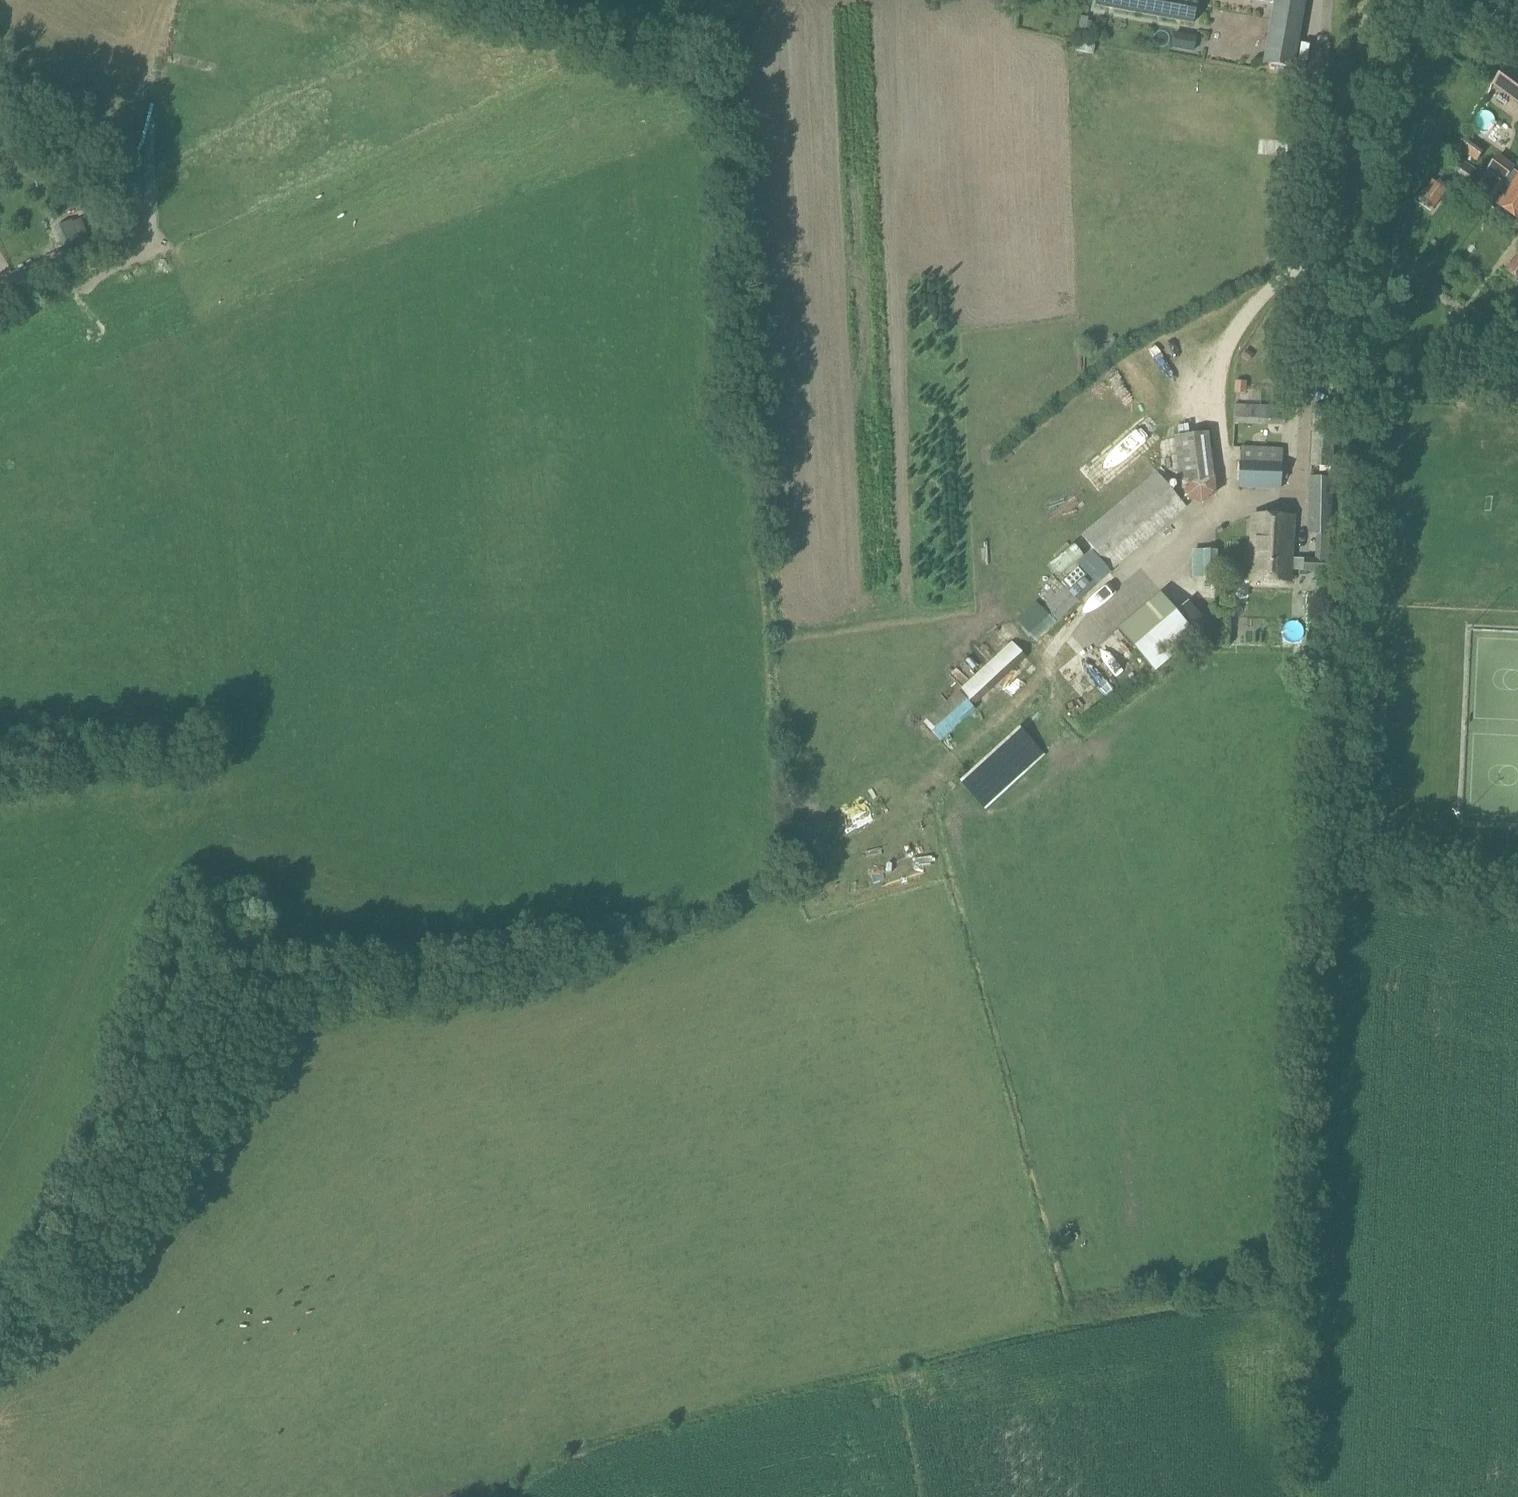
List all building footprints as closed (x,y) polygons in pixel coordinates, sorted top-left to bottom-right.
[(1095,5),(1193,23),(1197,0),(1096,0),(1095,5)] [(1303,0),(1277,0),(1276,2),(1265,64),(1291,68),(1303,0)] [(1509,66),(1495,85),(1517,102),(1517,72),(1509,66)] [(1509,187),(1488,172),(1476,188),(1477,194),(1488,202),(1493,201),(1495,199),(1498,201),(1497,203),(1517,219),(1517,193),(1509,187)] [(1517,193),(1517,174),(1509,187),(1517,193)] [(1430,214),(1436,207),(1448,190),(1432,180),(1415,202),(1430,214)] [(1505,270),(1517,279),(1517,253),(1505,270)] [(1235,404),(1234,423),(1282,425),(1283,407),(1235,404)] [(1332,468),(1335,406),(1312,405),(1309,466),(1332,468)] [(1205,433),(1177,436),(1187,498),(1201,504),(1213,493),(1205,433)] [(1281,490),(1282,462),(1280,462),(1281,449),(1240,447),(1240,461),(1238,461),(1237,488),(1281,490)] [(1023,630),(1038,643),(1055,624),(1056,625),(1110,571),(1186,508),(1156,472),(1080,535),(1088,545),(1080,552),(1090,562),(1064,586),(1040,611),(1023,630)] [(1309,478),(1309,559),(1303,558),(1293,559),(1295,519),(1252,516),(1248,580),(1291,582),(1292,571),(1327,573),(1328,560),(1329,534),(1331,534),(1332,478),(1309,478)] [(1217,550),(1201,550),(1202,578),(1217,579),(1217,550)] [(1154,673),(1196,636),(1159,593),(1117,628),(1154,673)] [(1238,636),(1265,638),(1266,616),(1240,614),(1238,636)] [(974,706),(1028,658),(1012,642),(960,689),(961,691),(926,723),(941,740),(976,709),(974,706)] [(871,881),(854,884),(856,894),(873,891),(871,881)]
